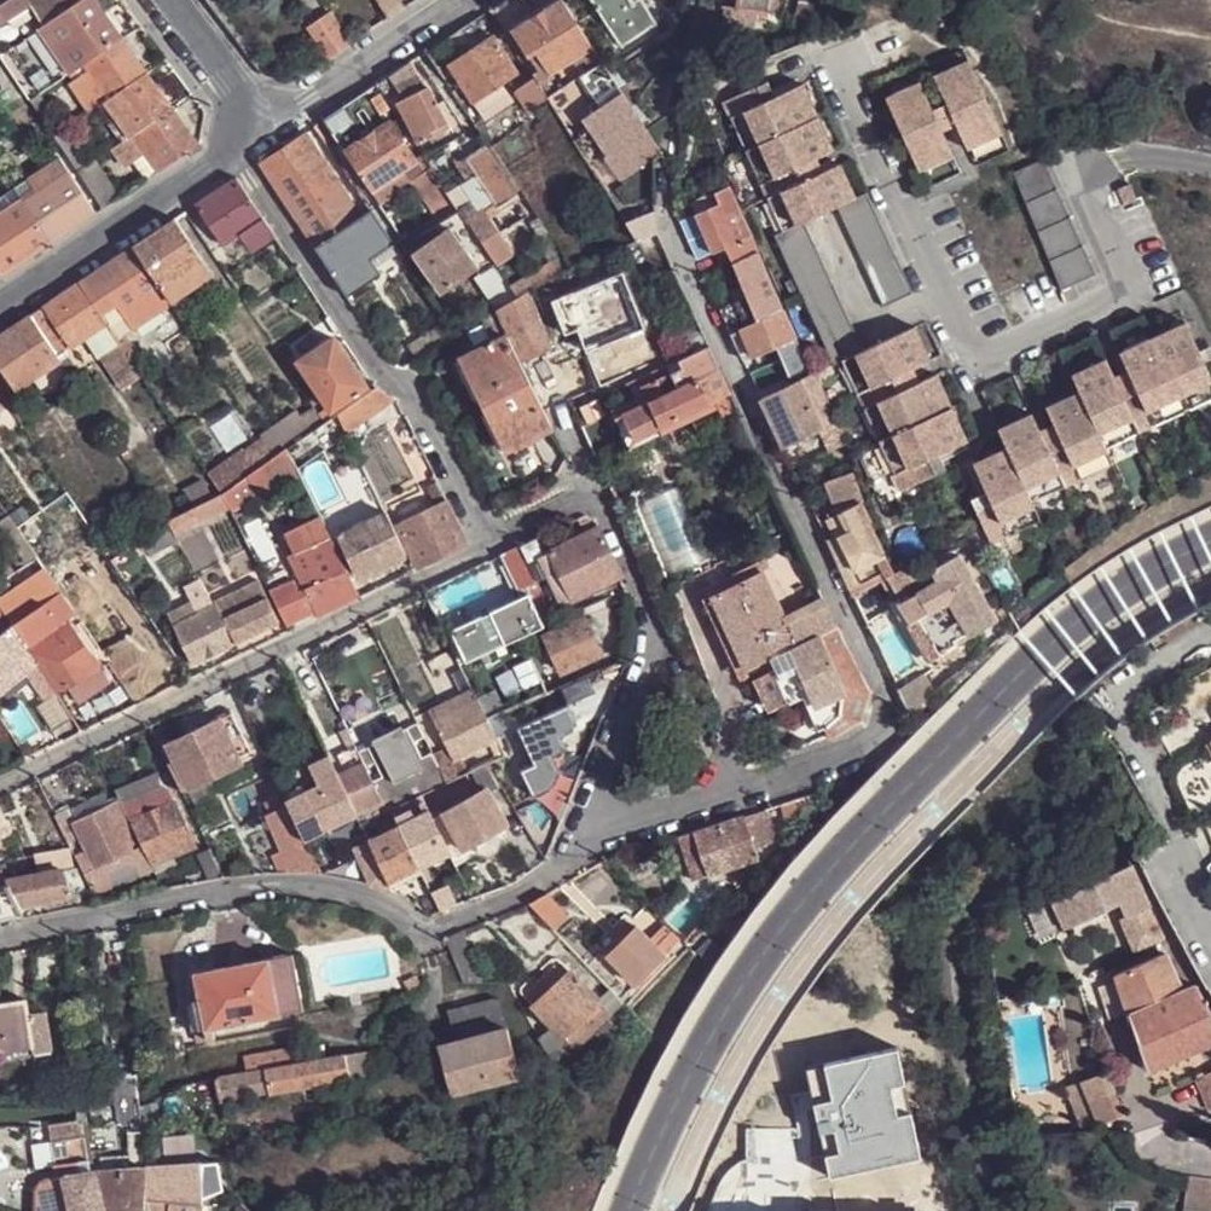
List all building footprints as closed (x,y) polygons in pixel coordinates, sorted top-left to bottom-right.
[(0,5),(0,12),(7,22),(32,6),(29,0),(8,0),(0,5)] [(32,6),(43,26),(50,21),(82,0),(29,0),(32,6)] [(50,21),(81,65),(85,63),(124,38),(105,12),(96,0),(82,0),(50,21)] [(121,0),(96,0),(105,12),(122,1),(121,0)] [(391,18),(406,8),(401,0),(379,0),(391,18)] [(563,0),(517,30),(532,54),(539,49),(554,72),(586,52),(594,46),(563,0)] [(663,31),(643,0),(593,0),(628,55),(663,31)] [(769,15),(770,0),(739,0),(737,10),(757,13),(769,15)] [(813,0),(801,0),(799,14),(796,14),(793,37),(809,38),(813,0)] [(891,0),(875,0),(855,9),(861,23),(894,9),(891,0)] [(737,10),(725,8),(722,27),(755,32),(756,24),(757,13),(737,10)] [(767,25),(769,15),(757,13),(756,24),(767,25)] [(313,32),(330,58),(350,44),(333,19),(313,32)] [(77,68),(81,65),(50,21),(43,26),(38,29),(71,72),(77,68)] [(451,65),(477,102),(505,84),(519,73),(494,36),(451,65)] [(149,73),(124,38),(85,63),(110,97),(149,73)] [(604,63),(594,46),(586,52),(596,68),(604,63)] [(547,76),(554,72),(539,49),(532,54),(547,76)] [(81,65),(77,68),(101,102),(110,97),(85,63),(81,65)] [(596,68),(582,77),(600,106),(623,92),(617,84),(604,63),(596,68)] [(426,84),(414,65),(395,77),(408,96),(426,84)] [(967,66),(933,81),(944,107),(946,112),(950,119),(964,154),(999,139),(967,66)] [(173,106),(149,73),(110,97),(134,132),(173,106)] [(550,102),(535,79),(517,90),(532,113),(550,102)] [(769,83),(762,86),(769,103),(777,100),(769,83)] [(477,102),(487,118),(514,100),(505,84),(477,102)] [(377,85),(357,99),(374,125),(375,127),(395,113),(377,85)] [(762,86),(725,103),(761,186),(766,200),(781,233),(803,223),(836,209),(855,201),(841,168),(811,180),(804,184),(798,170),(805,166),(834,154),(820,121),(805,87),(777,100),(769,103),(762,86)] [(919,87),(885,102),(916,175),(951,160),(935,125),(932,118),(931,114),(919,87)] [(435,100),(429,88),(398,103),(419,145),(450,129),(449,127),(460,122),(444,96),(435,100)] [(45,120),(54,113),(40,91),(31,97),(45,120)] [(624,93),(623,92),(600,106),(581,117),(606,154),(604,155),(621,180),(663,152),(648,130),(624,93)] [(127,137),(134,132),(110,97),(101,102),(127,137)] [(416,161),(391,123),(373,134),(368,128),(351,103),(324,120),(370,191),(416,161)] [(162,169),(200,144),(173,106),(134,132),(127,137),(115,145),(128,164),(135,159),(148,150),(162,169)] [(944,107),(931,114),(932,118),(946,112),(944,107)] [(932,118),(935,125),(950,119),(946,112),(932,118)] [(54,133),(63,127),(54,113),(45,120),(54,133)] [(93,160),(83,146),(78,150),(67,133),(73,130),(68,123),(63,127),(54,133),(79,170),(93,160)] [(322,159),(334,150),(317,125),(305,133),(322,159)] [(305,133),(260,163),(316,248),(361,218),(322,159),(305,133)] [(515,222),(504,206),(520,196),(489,146),(469,159),(479,176),(468,183),(465,185),(476,202),(462,210),(467,219),(466,220),(496,264),(514,254),(500,231),(515,222)] [(162,169),(148,150),(135,159),(148,178),(162,169)] [(416,161),(370,191),(381,206),(414,185),(425,177),(420,170),(428,164),(423,156),(416,161)] [(53,242),(97,213),(60,158),(16,187),(23,198),(53,242)] [(103,208),(121,196),(95,158),(93,160),(79,170),(103,208)] [(469,159),(455,161),(468,183),(479,176),(469,159)] [(428,164),(420,170),(425,177),(444,207),(433,215),(439,224),(444,221),(460,210),(428,164)] [(1040,164),(1011,177),(1057,295),(1091,280),(1040,164)] [(805,166),(798,170),(804,184),(811,180),(805,166)] [(444,207),(425,177),(414,185),(433,215),(444,207)] [(239,178),(198,205),(224,245),(244,233),(266,218),(239,178)] [(23,198),(16,187),(0,198),(0,213),(23,198)] [(733,199),(729,188),(715,194),(720,205),(721,204),(733,199)] [(1127,191),(1115,195),(1121,211),(1133,207),(1127,191)] [(696,216),(720,205),(715,194),(691,205),(696,216)] [(855,201),(836,209),(880,310),(910,297),(865,196),(855,201)] [(53,242),(23,198),(0,213),(0,272),(2,276),(53,242)] [(732,230),(744,223),(733,199),(721,204),(732,230)] [(680,224),(699,261),(726,248),(737,242),(732,230),(721,204),(720,205),(696,216),(680,224)] [(661,231),(664,209),(631,225),(640,240),(645,238),(658,232),(661,231)] [(389,237),(372,210),(361,218),(316,248),(333,274),(389,237)] [(480,277),(497,266),(496,264),(466,220),(460,210),(444,221),(450,231),(476,270),(480,277)] [(178,218),(138,245),(165,285),(202,260),(204,259),(178,218)] [(277,235),(266,218),(244,233),(255,250),(277,235)] [(758,252),(744,223),(732,230),(737,242),(726,248),(733,264),(758,252)] [(781,233),(773,236),(830,367),(838,363),(860,354),(803,223),(781,233)] [(415,255),(441,294),(476,270),(450,231),(415,255)] [(399,251),(389,237),(333,274),(343,288),(399,251)] [(634,261),(652,253),(645,238),(640,240),(627,246),(634,261)] [(138,245),(83,281),(109,323),(129,309),(165,285),(138,245)] [(721,309),(731,332),(764,317),(780,309),(782,308),(758,252),(733,264),(748,296),(721,309)] [(565,259),(541,271),(548,283),(572,271),(565,259)] [(174,300),(212,275),(202,260),(165,285),(174,300)] [(507,281),(497,266),(480,277),(488,289),(491,292),(507,281)] [(548,283),(541,271),(510,286),(519,298),(529,293),(548,283)] [(624,272),(577,291),(599,349),(647,330),(624,272)] [(83,281),(46,306),(72,347),(82,340),(109,323),(83,281)] [(502,309),(519,298),(510,286),(507,281),(491,292),(502,309)] [(129,309),(138,323),(174,300),(165,285),(129,309)] [(472,300),(485,319),(499,310),(502,309),(491,292),(488,289),(472,300)] [(577,291),(553,300),(567,335),(579,329),(588,352),(599,349),(577,291)] [(553,349),(529,293),(519,298),(502,309),(499,310),(511,336),(522,361),(550,349),(553,349)] [(46,306),(32,315),(59,356),(66,350),(72,347),(46,306)] [(129,309),(109,323),(118,335),(127,346),(135,361),(144,356),(127,330),(138,323),(129,309)] [(764,317),(778,346),(794,339),(780,309),(764,317)] [(485,319),(483,321),(494,346),(509,338),(511,336),(499,310),(485,319)] [(0,336),(0,364),(17,390),(42,374),(62,361),(59,356),(32,315),(0,336)] [(709,347),(695,317),(683,323),(696,354),(709,347)] [(731,332),(745,362),(777,346),(778,346),(764,317),(731,332)] [(109,323),(82,340),(100,361),(104,359),(124,391),(146,377),(139,367),(130,372),(124,363),(121,364),(112,349),(115,347),(111,340),(118,335),(109,323)] [(412,350),(419,362),(429,357),(428,356),(456,338),(448,326),(412,350)] [(860,354),(838,363),(853,396),(891,380),(898,376),(927,364),(912,331),(860,354)] [(1179,420),(1210,405),(1210,403),(1197,372),(1192,361),(1179,331),(1146,346),(1179,420)] [(127,346),(118,335),(111,340),(115,347),(112,349),(121,364),(124,363),(130,372),(139,367),(135,361),(127,346)] [(464,360),(507,450),(552,428),(553,427),(546,412),(520,361),(509,338),(494,346),(464,360)] [(791,377),(808,368),(794,339),(778,346),(777,346),(782,357),(791,377)] [(343,350),(340,344),(334,349),(338,354),(343,350)] [(750,372),(779,358),(782,357),(777,346),(745,362),(750,372)] [(1125,388),(1111,394),(1132,441),(1154,431),(1179,420),(1146,346),(1113,360),(1125,388)] [(731,394),(722,374),(709,347),(696,354),(681,361),(685,369),(673,375),(672,374),(643,388),(646,396),(649,402),(660,426),(661,426),(716,401),(731,394)] [(327,361),(338,354),(334,349),(323,356),(327,361)] [(522,361),(520,361),(546,412),(573,400),(550,349),(522,361)] [(77,367),(66,350),(59,356),(62,361),(70,372),(77,367)] [(369,387),(343,350),(338,354),(327,361),(308,374),(332,412),(351,400),(369,387)] [(1192,361),(1197,372),(1210,365),(1210,357),(1210,353),(1192,361)] [(304,368),(308,374),(327,361),(323,356),(304,368)] [(759,392),(788,378),(779,358),(750,372),(759,392)] [(62,361),(42,374),(52,390),(72,376),(70,372),(62,361)] [(681,361),(639,380),(643,388),(672,374),(673,375),(685,369),(681,361)] [(1066,381),(1074,398),(1099,455),(1132,441),(1111,394),(1099,366),(1066,381)] [(762,397),(762,399),(794,468),(845,444),(835,425),(813,373),(762,397)] [(898,376),(891,380),(897,394),(904,390),(898,376)] [(897,394),(859,410),(873,444),(947,411),(933,378),(904,390),(897,394)] [(891,380),(853,396),(859,410),(897,394),(891,380)] [(399,399),(390,395),(378,389),(354,405),(339,415),(344,426),(349,434),(399,399)] [(731,394),(716,401),(722,416),(739,409),(731,394)] [(649,402),(646,396),(612,411),(623,414),(649,402)] [(1052,440),(1039,446),(1059,493),(1106,472),(1099,455),(1074,398),(1041,412),(1052,440)] [(339,415),(354,405),(351,400),(332,412),(335,417),(339,415)] [(591,423),(607,415),(601,400),(584,408),(591,423)] [(623,414),(634,438),(660,426),(649,402),(623,414)] [(313,432),(326,424),(317,408),(304,417),(313,432)] [(313,432),(304,417),(300,409),(262,435),(264,438),(275,455),(287,447),(288,448),(313,432)] [(623,414),(612,411),(630,448),(634,438),(623,414)] [(947,411),(873,444),(874,446),(888,477),(932,457),(962,444),(947,411)] [(297,469),(327,449),(321,441),(344,426),(339,415),(335,417),(326,424),(313,432),(288,448),(295,462),(297,469)] [(1002,453),(1026,507),(1059,493),(1039,446),(1027,418),(993,433),(1002,453)] [(1179,420),(1154,431),(1160,445),(1185,435),(1179,420)] [(327,449),(349,434),(344,426),(321,441),(327,449)] [(665,433),(661,426),(660,426),(634,438),(630,448),(665,433)] [(264,438),(245,451),(258,468),(262,465),(275,455),(264,438)] [(872,502),(895,493),(888,477),(874,446),(852,455),(872,502)] [(258,468),(224,493),(233,512),(297,469),(295,462),(288,448),(287,447),(275,455),(262,465),(258,468)] [(244,449),(209,474),(223,495),(224,493),(258,468),(245,451),(244,449)] [(979,496),(964,503),(984,548),(1034,526),(1026,507),(1002,453),(967,468),(979,496)] [(932,457),(888,477),(895,493),(939,473),(932,457)] [(823,486),(835,515),(856,505),(857,507),(860,505),(850,477),(823,486)] [(197,507),(215,498),(205,479),(186,489),(196,508),(197,507)] [(418,569),(468,545),(439,483),(430,488),(439,505),(398,524),(418,569)] [(651,500),(647,489),(635,494),(636,495),(640,505),(651,500)] [(204,520),(229,507),(223,495),(215,498),(197,507),(204,520)] [(843,535),(865,524),(857,507),(856,505),(835,515),(843,535)] [(186,529),(204,520),(197,507),(196,508),(180,515),(186,529)] [(23,530),(11,513),(1,520),(12,537),(23,530)] [(359,576),(405,554),(386,514),(339,536),(359,576)] [(176,534),(186,529),(180,515),(169,521),(176,534)] [(283,532),(294,553),(296,552),(310,545),(329,536),(318,515),(283,532)] [(843,535),(835,515),(820,522),(830,542),(841,537),(843,535)] [(140,539),(152,558),(178,541),(166,521),(140,539)] [(885,572),(865,524),(843,535),(841,537),(860,584),(863,582),(885,572)] [(621,577),(600,528),(554,552),(552,552),(575,599),(621,577)] [(23,530),(12,537),(23,553),(34,546),(23,530)] [(339,607),(358,598),(329,536),(310,545),(339,607)] [(850,589),(860,584),(841,537),(830,542),(850,589)] [(112,557),(100,539),(77,554),(88,573),(112,557)] [(509,553),(503,556),(521,592),(551,578),(541,557),(544,556),(536,540),(523,546),(509,553)] [(317,618),(339,607),(310,545),(296,552),(304,570),(296,574),(298,578),(270,591),(287,626),(314,612),(317,618)] [(564,604),(575,599),(552,552),(544,556),(541,557),(551,578),(564,604)] [(898,603),(929,661),(956,647),(952,641),(967,634),(969,638),(995,624),(961,567),(958,568),(952,556),(929,570),(936,583),(898,603)] [(738,583),(764,571),(770,569),(765,558),(734,572),(738,583)] [(930,581),(919,560),(892,575),(888,578),(881,581),(892,602),(930,581)] [(62,590),(83,576),(74,564),(53,578),(62,590)] [(11,623),(62,591),(62,590),(53,578),(47,569),(4,597),(0,591),(0,607),(11,623)] [(738,583),(713,594),(748,669),(750,668),(769,659),(781,654),(781,655),(790,651),(798,648),(787,622),(764,571),(738,583)] [(885,572),(863,582),(865,589),(881,581),(888,578),(885,572)] [(235,644),(280,623),(259,580),(211,602),(213,606),(216,605),(235,644)] [(852,596),(865,589),(863,582),(860,584),(850,589),(852,596)] [(62,591),(11,623),(27,647),(57,693),(67,686),(80,706),(113,686),(92,655),(91,656),(66,618),(75,612),(62,591)] [(748,669),(713,594),(702,599),(739,680),(751,675),(748,669)] [(506,644),(545,626),(530,595),(491,612),(506,644)] [(175,624),(202,611),(196,599),(169,613),(175,624)] [(192,664),(235,644),(216,605),(213,606),(202,611),(175,624),(173,625),(192,664)] [(827,605),(787,622),(798,648),(821,637),(820,635),(837,627),(827,605)] [(11,623),(0,607),(0,632),(11,623)] [(466,662),(506,644),(491,612),(452,629),(466,662)] [(602,655),(586,619),(547,636),(563,672),(602,655)] [(17,656),(27,647),(11,623),(0,632),(0,668),(17,656)] [(838,629),(821,637),(844,690),(843,715),(825,729),(830,739),(841,733),(852,727),(859,722),(860,721),(870,692),(838,629)] [(150,680),(180,661),(160,630),(130,650),(150,680)] [(798,648),(790,651),(798,670),(804,682),(809,692),(825,729),(843,715),(844,690),(821,637),(798,648)] [(47,700),(57,693),(27,647),(17,656),(27,670),(47,700)] [(798,670),(790,651),(781,655),(786,665),(790,674),(798,670)] [(17,656),(0,668),(0,690),(27,670),(17,656)] [(804,682),(798,670),(790,674),(786,665),(774,670),(784,692),(804,682)] [(455,674),(463,693),(473,689),(464,670),(455,674)] [(776,708),(789,702),(784,692),(774,670),(764,675),(770,688),(768,689),(776,708)] [(770,688),(764,675),(755,679),(770,711),(776,708),(768,689),(770,688)] [(514,686),(513,677),(500,681),(503,690),(514,686)] [(912,712),(936,692),(927,677),(901,693),(912,712)] [(804,682),(784,692),(789,702),(809,692),(804,682)] [(487,684),(474,690),(478,700),(487,720),(501,713),(487,684)] [(474,690),(473,689),(463,693),(453,699),(459,710),(478,700),(474,690)] [(459,710),(453,699),(430,710),(432,715),(435,721),(459,710)] [(487,720),(478,700),(459,710),(435,721),(448,749),(453,759),(460,757),(497,740),(487,720)] [(253,752),(233,710),(216,717),(217,721),(219,720),(237,759),(253,752)] [(423,720),(432,715),(430,710),(420,714),(423,720)] [(190,788),(240,764),(237,759),(219,720),(217,721),(169,744),(177,760),(189,785),(190,788)] [(387,812),(448,783),(434,757),(432,754),(422,759),(415,743),(425,738),(418,724),(403,731),(401,726),(372,741),(374,745),(358,753),(364,764),(365,768),(375,763),(382,777),(372,782),(381,799),(387,812)] [(350,749),(356,746),(347,729),(341,731),(350,749)] [(338,755),(347,772),(364,764),(358,753),(356,746),(350,749),(338,755)] [(448,783),(467,773),(460,757),(453,759),(448,749),(434,757),(448,783)] [(309,765),(319,786),(338,776),(329,757),(309,765)] [(177,760),(170,764),(181,788),(182,789),(189,785),(177,760)] [(338,776),(356,811),(368,805),(381,799),(372,782),(366,768),(365,768),(364,764),(347,772),(338,776)] [(502,788),(487,764),(472,771),(484,791),(488,789),(491,794),(502,788)] [(309,765),(301,770),(311,790),(319,786),(309,765)] [(356,811),(338,776),(319,786),(311,790),(313,796),(309,798),(326,832),(359,817),(356,811)] [(289,791),(286,783),(280,786),(283,793),(289,791)] [(122,801),(127,810),(171,793),(169,789),(162,784),(122,801)] [(306,840),(326,832),(309,798),(306,792),(305,792),(302,785),(289,791),(283,793),(284,795),(289,805),(306,840)] [(197,833),(202,831),(182,789),(181,788),(175,790),(197,833)] [(444,814),(464,850),(480,842),(480,852),(490,855),(499,850),(502,840),(493,834),(509,825),(491,794),(488,789),(484,791),(444,814)] [(75,821),(110,805),(104,793),(69,809),(75,821)] [(175,856),(196,847),(177,802),(176,802),(171,793),(127,810),(141,841),(147,852),(153,864),(175,856)] [(270,812),(289,805),(284,795),(266,803),(270,812)] [(812,795),(780,810),(787,825),(819,810),(812,795)] [(110,805),(75,821),(82,836),(90,854),(97,869),(100,867),(133,853),(129,846),(141,841),(127,810),(122,801),(121,799),(110,805)] [(15,834),(0,802),(0,841),(15,834)] [(284,850),(306,841),(306,840),(289,805),(270,812),(269,814),(284,850)] [(362,824),(374,818),(368,805),(356,811),(359,817),(362,824)] [(82,836),(75,821),(69,809),(57,816),(69,842),(82,836)] [(400,826),(420,866),(451,852),(430,812),(400,826)] [(695,833),(709,877),(758,860),(753,847),(774,840),(764,812),(695,833)] [(370,841),(389,881),(420,866),(400,826),(370,841)] [(370,841),(365,830),(349,838),(354,848),(370,841)] [(204,853),(210,850),(202,831),(197,833),(195,834),(204,853)] [(697,882),(709,877),(695,833),(682,837),(697,882)] [(284,850),(293,872),(309,870),(322,874),(317,864),(309,846),(306,841),(284,850)] [(370,884),(393,891),(389,881),(370,841),(354,848),(370,884)] [(324,861),(316,843),(309,846),(317,864),(324,861)] [(64,870),(74,865),(71,849),(36,855),(39,874),(64,870)] [(210,881),(224,878),(210,850),(204,853),(199,856),(210,881)] [(142,874),(155,869),(153,864),(147,852),(135,858),(138,864),(142,874)] [(135,858),(133,853),(100,867),(110,889),(142,874),(138,864),(135,858)] [(97,869),(90,854),(78,860),(88,880),(99,875),(97,869)] [(175,856),(153,864),(155,869),(158,876),(180,867),(175,856)] [(1063,895),(1051,900),(1064,930),(1121,906),(1126,920),(1121,922),(1135,954),(1144,950),(1161,942),(1147,908),(1151,907),(1132,864),(1118,872),(1063,895)] [(76,867),(65,872),(72,894),(80,892),(79,888),(84,886),(76,867)] [(39,874),(7,878),(19,904),(72,894),(65,872),(64,870),(39,874)] [(19,904),(7,878),(3,871),(0,872),(0,917),(22,912),(19,904)] [(443,912),(458,905),(450,887),(434,894),(443,912)] [(567,917),(548,894),(531,904),(553,929),(567,917)] [(595,946),(606,958),(635,929),(625,916),(595,946)] [(635,990),(664,959),(655,950),(635,929),(606,958),(635,990)] [(461,931),(446,937),(454,956),(470,950),(461,931)] [(664,959),(678,943),(669,934),(655,950),(664,959)] [(464,982),(483,983),(470,950),(454,956),(464,982)] [(280,1013),(305,1008),(294,953),(270,956),(280,1013)] [(1128,1015),(1181,991),(1163,953),(1115,974),(1128,1015)] [(280,1013),(270,956),(215,967),(212,959),(194,963),(189,965),(188,969),(189,976),(194,1000),(188,1002),(192,1026),(194,1029),(200,1031),(215,1028),(213,1026),(280,1013)] [(524,997),(533,1007),(570,974),(561,963),(524,997)] [(570,974),(533,1007),(554,1031),(563,1041),(576,1028),(600,1006),(599,1005),(570,974)] [(416,975),(404,982),(410,991),(421,984),(416,975)] [(1148,1070),(1210,1045),(1210,1018),(1196,985),(1181,991),(1128,1015),(1148,1070)] [(610,994),(599,1005),(600,1006),(609,1016),(620,1005),(610,994)] [(5,1001),(7,1011),(30,1007),(28,998),(5,1001)] [(448,1011),(457,1041),(507,1028),(499,998),(448,1011)] [(30,1007),(7,1011),(5,1001),(0,1002),(0,1052),(36,1046),(38,1053),(55,1050),(49,1011),(31,1014),(30,1007)] [(587,1040),(609,1016),(600,1006),(576,1028),(585,1037),(587,1040)] [(563,1041),(575,1053),(587,1040),(585,1037),(576,1028),(563,1041)] [(456,1094),(520,1078),(508,1030),(444,1046),(456,1094)] [(563,1041),(554,1031),(541,1043),(549,1057),(554,1052),(563,1061),(575,1053),(563,1041)] [(266,1069),(307,1061),(304,1045),(263,1053),(266,1069)] [(370,1074),(366,1051),(346,1055),(351,1077),(370,1074)] [(554,1052),(549,1057),(555,1068),(563,1061),(554,1052)] [(897,1052),(807,1071),(829,1182),(922,1160),(911,1117),(898,1119),(890,1088),(903,1085),(897,1052)] [(248,1072),(266,1069),(263,1053),(245,1056),(248,1072)] [(346,1055),(346,1054),(307,1061),(266,1069),(270,1089),(271,1093),(304,1087),(325,1082),(351,1077),(346,1055)] [(217,1077),(220,1098),(270,1089),(266,1069),(248,1072),(217,1077)] [(1109,1069),(1068,1084),(1083,1125),(1100,1119),(1101,1123),(1125,1115),(1109,1069)] [(1210,1120),(1210,1081),(1192,1089),(1205,1122),(1210,1120)] [(120,1083),(122,1121),(141,1121),(138,1082),(120,1083)] [(325,1082),(304,1087),(308,1103),(328,1100),(325,1082)] [(94,1173),(93,1148),(91,1103),(77,1103),(78,1123),(50,1129),(57,1181),(65,1179),(72,1210),(104,1210),(94,1173)] [(103,1172),(145,1168),(143,1132),(128,1133),(130,1154),(102,1156),(103,1172)] [(203,1163),(145,1168),(144,1201),(145,1201),(166,1202),(175,1202),(200,1204),(204,1205),(203,1163)] [(104,1210),(145,1210),(145,1201),(144,1201),(145,1168),(103,1172),(94,1173),(104,1210)] [(65,1179),(57,1181),(38,1187),(37,1210),(72,1210),(65,1179)] [(1189,1179),(1185,1210),(1210,1210),(1210,1180),(1189,1179)] [(166,1202),(145,1201),(145,1210),(165,1210),(166,1202)] [(200,1204),(175,1202),(175,1210),(200,1210),(200,1204)]
